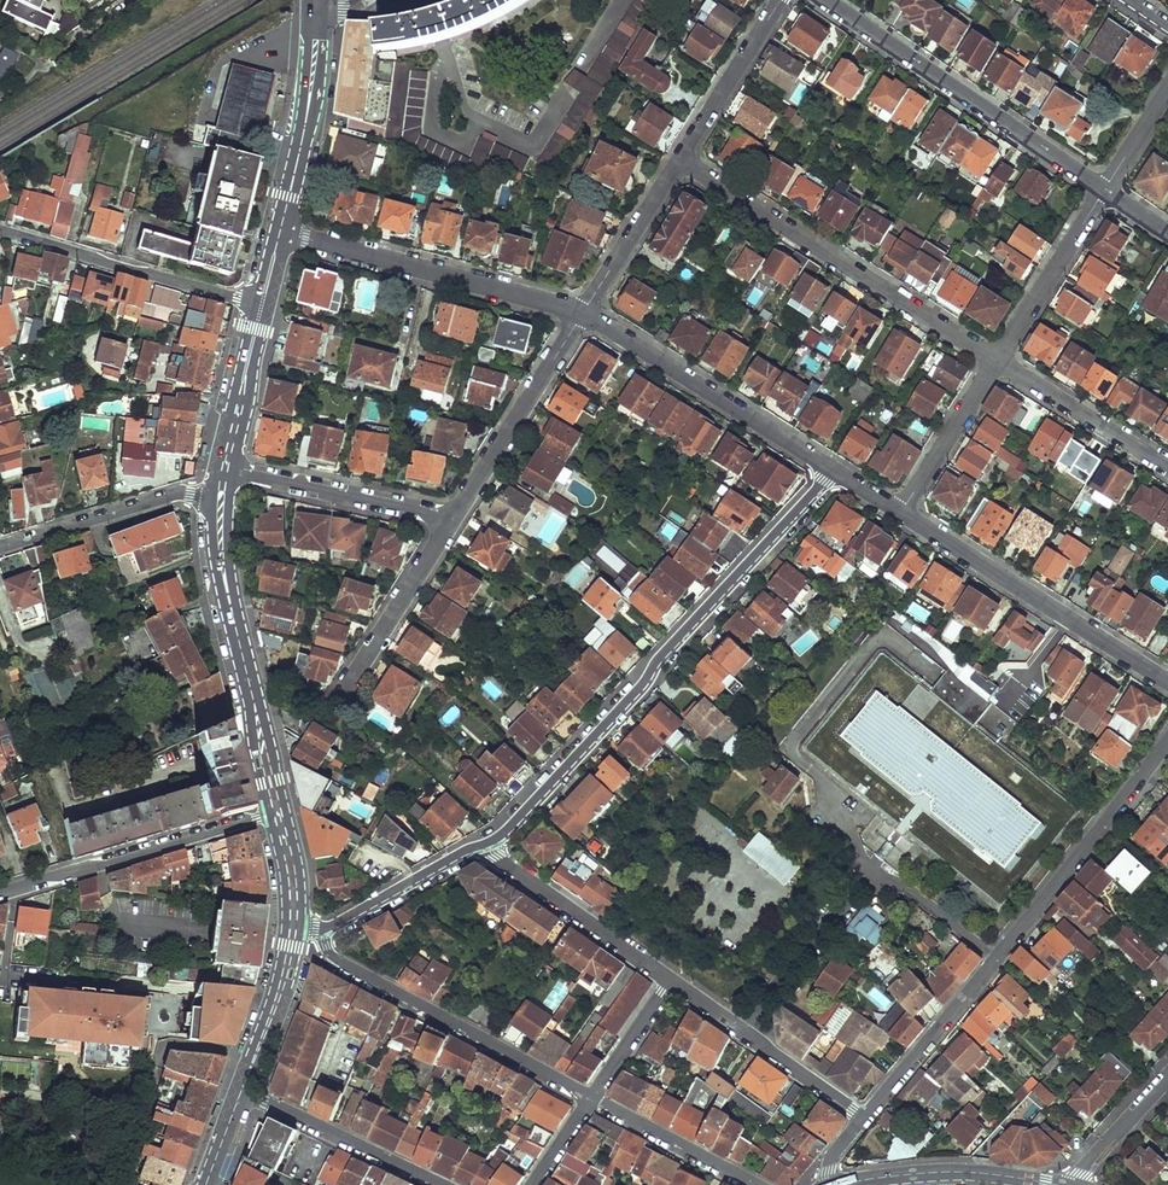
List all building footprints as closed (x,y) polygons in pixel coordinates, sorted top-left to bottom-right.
[(15,0),(6,0),(1,13),(45,33),(39,49),(42,50),(64,37),(60,29),(60,27),(51,23),(53,17),(39,10),(44,0),(15,0)] [(382,47),(389,46),(399,45),(432,40),(467,30),(474,27),(510,10),(524,0),(476,0),(463,6),(455,9),(426,17),(395,22),(381,23),(382,47)] [(538,165),(553,174),(585,121),(592,109),(611,76),(627,50),(641,28),(657,0),(636,0),(587,78),(576,71),(565,83),(582,94),(538,165)] [(895,5),(907,14),(916,20),(913,25),(912,26),(912,28),(913,32),(914,33),(916,35),(917,36),(920,36),(922,36),(925,36),(926,34),(927,33),(942,11),(929,2),(930,0),(898,0),(895,5)] [(1035,6),(1056,21),(1070,0),(1039,0),(1035,6)] [(1078,37),(1096,10),(1081,0),(1070,0),(1056,21),(1055,22),(1078,37)] [(1002,17),(1011,23),(1021,8),(1021,7),(1014,2),(1014,3),(1012,2),(1002,17)] [(81,25),(70,3),(60,27),(60,29),(64,37),(81,25)] [(721,7),(708,26),(728,39),(740,20),(721,7)] [(1017,27),(1024,32),(1029,25),(1023,20),(1027,13),(1021,8),(1011,23),(1017,27)] [(790,41),(814,57),(831,34),(804,14),(789,35),(793,38),(790,41)] [(904,18),(913,25),(916,20),(907,14),(904,18)] [(930,39),(952,54),(968,29),(946,14),(930,39)] [(1098,55),(1113,66),(1116,62),(1133,37),(1133,36),(1112,21),(1094,47),(1100,51),(1098,55)] [(350,119),(348,131),(366,136),(401,146),(412,71),(412,62),(378,61),(376,23),(349,22),(337,115),(350,119)] [(702,26),(686,51),(710,66),(726,42),(702,26)] [(641,28),(627,50),(634,54),(624,71),(661,94),(663,94),(665,94),(667,93),(669,92),(670,91),(671,89),(671,87),(671,84),(671,83),(676,80),(663,71),(661,75),(645,64),(660,40),(641,28)] [(958,57),(981,72),(997,48),(974,33),(958,57)] [(1116,62),(1137,76),(1147,61),(1150,63),(1157,53),(1133,37),(1116,62)] [(763,74),(790,92),(805,69),(770,46),(764,56),(772,61),(763,74)] [(0,56),(0,84),(17,55),(5,48),(0,56)] [(1085,75),(1088,76),(1091,71),(1085,67),(1092,57),(1081,50),(1071,65),(1085,75)] [(987,78),(1011,94),(1025,72),(1001,56),(987,78)] [(829,85),(853,101),(868,78),(845,62),(835,77),(830,73),(826,80),(831,83),(829,85)] [(253,69),(232,63),(215,128),(254,138),(259,139),(262,128),(276,75),(253,69)] [(1068,71),(1082,80),(1085,75),(1071,65),(1068,71)] [(1058,85),(1031,67),(1012,96),(1024,103),(1027,100),(1034,105),(1038,98),(1047,104),(1058,85)] [(412,71),(401,146),(483,182),(489,159),(524,175),(529,159),(481,138),(469,161),(420,136),(428,72),(412,71)] [(592,109),(598,113),(618,81),(611,76),(592,109)] [(871,100),(894,115),(910,91),(901,84),(897,88),(885,80),(871,100)] [(1070,131),(1084,140),(1087,135),(1089,136),(1094,129),(1078,119),(1086,107),(1058,89),(1044,110),(1060,120),(1058,123),(1057,126),(1057,127),(1058,129),(1059,131),(1061,132),(1063,133),(1065,133),(1068,132),(1070,131)] [(892,119),(910,131),(928,103),(910,91),(894,115),(892,119)] [(738,122),(762,138),(776,116),(740,92),(733,103),(745,110),(738,122)] [(1034,105),(1027,100),(1024,103),(1032,108),(1034,105)] [(642,126),(636,134),(657,148),(674,120),(654,107),(648,117),(642,113),(636,122),(642,126)] [(592,109),(585,121),(593,126),(600,114),(598,113),(592,109)] [(785,119),(792,124),(799,114),(792,109),(785,119)] [(921,143),(939,155),(959,125),(942,113),(921,143)] [(742,164),(749,169),(764,146),(723,120),(716,130),(734,140),(720,161),(731,168),(733,165),(739,168),(742,164)] [(249,156),(254,138),(215,128),(207,125),(202,144),(217,148),(249,156)] [(943,153),(964,167),(982,140),(961,126),(943,153)] [(166,142),(168,134),(153,131),(151,138),(166,142)] [(341,138),(334,167),(370,177),(377,147),(364,144),(366,136),(348,131),(346,139),(341,138)] [(1065,133),(1082,144),(1084,140),(1070,131),(1068,132),(1065,133)] [(93,139),(78,136),(65,182),(63,191),(54,225),(51,235),(65,239),(74,206),(71,204),(74,195),(69,194),(71,184),(81,182),(82,181),(89,159),(89,152),(93,139)] [(772,150),(774,152),(782,141),(779,139),(772,150)] [(964,167),(982,179),(1000,152),(982,140),(964,167)] [(605,146),(591,176),(625,192),(639,163),(627,157),(631,150),(612,141),(609,148),(605,146)] [(249,156),(217,148),(213,162),(257,174),(261,159),(249,156)] [(403,150),(400,162),(406,163),(409,152),(403,150)] [(1138,184),(1149,191),(1151,189),(1165,198),(1167,193),(1167,164),(1155,156),(1138,184)] [(759,181),(781,195),(782,193),(788,196),(805,170),(795,164),(791,170),(773,159),(759,181)] [(257,174),(213,162),(195,227),(198,227),(239,239),(257,174)] [(972,209),(976,212),(989,193),(998,198),(1014,174),(1003,166),(987,190),(985,189),(984,190),(979,198),(972,209)] [(1017,191),(1037,205),(1051,184),(1031,171),(1017,191)] [(71,204),(74,206),(81,182),(71,184),(69,194),(74,195),(71,204)] [(791,198),(812,211),(824,191),(808,182),(806,186),(800,182),(791,198)] [(857,208),(861,202),(846,193),(849,188),(840,182),(833,193),(835,194),(821,217),(828,221),(826,223),(834,228),(836,226),(844,231),(858,208),(857,208)] [(113,188),(97,185),(90,209),(97,210),(91,235),(117,242),(124,215),(107,210),(98,208),(101,197),(110,199),(113,188)] [(973,194),(979,198),(984,190),(979,186),(973,194)] [(16,215),(54,225),(63,191),(57,189),(54,199),(22,190),(16,215)] [(378,200),(345,190),(342,202),(345,203),(342,215),(342,217),(342,219),(343,221),(344,221),(345,222),(346,223),(348,223),(350,223),(351,222),(352,222),(353,221),(354,220),(371,225),(378,200)] [(135,196),(126,193),(123,206),(132,208),(135,196)] [(686,196),(670,222),(692,237),(708,211),(686,196)] [(110,199),(101,197),(98,208),(107,210),(110,199)] [(388,203),(382,228),(393,232),(397,233),(398,235),(398,236),(399,237),(401,238),(402,238),(403,238),(405,238),(406,237),(407,236),(408,235),(415,237),(418,226),(413,224),(416,211),(388,203)] [(433,206),(423,242),(446,248),(447,244),(455,245),(462,220),(454,218),(457,207),(446,204),(445,209),(433,206)] [(585,207),(573,232),(594,242),(593,246),(606,250),(614,237),(599,230),(606,216),(585,207)] [(950,229),(958,213),(947,207),(938,223),(950,229)] [(866,239),(879,247),(892,225),(868,210),(853,235),(864,242),(866,239)] [(475,221),(468,248),(480,251),(480,253),(480,254),(481,255),(482,256),(483,257),(485,257),(486,258),(488,257),(491,256),(492,255),(493,254),(498,256),(503,236),(498,235),(500,226),(475,221)] [(670,222),(653,250),(675,264),(692,237),(670,222)] [(1107,223),(1091,250),(1106,260),(1103,265),(1108,268),(1111,263),(1113,264),(1131,234),(1128,232),(1126,235),(1107,223)] [(230,274),(239,239),(198,227),(193,245),(143,232),(138,249),(230,274)] [(1010,246),(1034,261),(1045,243),(1023,228),(1010,246)] [(890,256),(909,268),(924,243),(905,232),(900,240),(890,256)] [(557,234),(545,265),(575,277),(583,257),(598,263),(606,250),(593,246),(588,244),(587,246),(557,234)] [(510,238),(503,262),(530,269),(533,257),(529,257),(532,244),(510,238)] [(884,258),(906,273),(909,268),(890,256),(900,240),(897,238),(884,258)] [(752,246),(744,240),(725,268),(752,285),(767,262),(750,250),(752,246)] [(950,259),(926,244),(909,272),(929,285),(932,280),(938,285),(942,279),(949,268),(946,266),(950,259)] [(777,252),(763,275),(785,289),(799,267),(803,270),(810,260),(797,252),(791,261),(777,252)] [(63,283),(68,260),(43,253),(41,259),(38,277),(63,283)] [(1005,269),(1022,280),(1032,264),(1015,253),(1013,256),(1010,254),(1007,258),(1005,257),(1002,262),(1007,265),(1005,269)] [(14,277),(37,282),(38,277),(41,259),(19,254),(14,277)] [(1087,272),(1080,284),(1101,297),(1100,298),(1107,303),(1110,297),(1104,293),(1116,274),(1092,259),(1085,271),(1087,272)] [(805,280),(791,302),(813,315),(829,289),(815,281),(823,269),(810,260),(803,270),(799,277),(805,280)] [(1144,308),(1166,320),(1167,317),(1167,268),(1144,308)] [(308,283),(302,304),(332,312),(343,276),(322,270),(321,274),(310,271),(307,283),(308,283)] [(83,298),(107,305),(114,280),(91,273),(88,280),(74,276),(70,291),(68,298),(81,303),(83,298)] [(116,314),(123,316),(133,279),(116,274),(114,280),(107,305),(107,307),(113,308),(116,300),(120,301),(116,314)] [(934,292),(962,310),(976,288),(954,274),(948,283),(942,279),(938,285),(934,292)] [(132,305),(142,307),(143,304),(149,283),(133,279),(123,316),(129,317),(132,305)] [(52,288),(36,284),(35,291),(50,295),(52,288)] [(623,305),(621,308),(641,320),(656,297),(635,284),(627,297),(623,294),(619,302),(623,305)] [(164,287),(155,285),(151,303),(159,305),(164,287)] [(16,288),(6,286),(4,305),(8,304),(14,302),(16,288)] [(172,290),(164,287),(159,305),(168,307),(172,290)] [(56,304),(65,306),(68,298),(70,291),(61,289),(56,304)] [(180,299),(181,292),(172,290),(168,307),(184,311),(189,309),(223,318),(226,305),(193,295),(191,305),(182,302),(183,300),(180,299)] [(968,314),(990,328),(997,318),(1001,321),(1010,307),(984,291),(968,314)] [(1062,304),(1057,313),(1078,327),(1085,331),(1087,328),(1080,323),(1090,307),(1066,292),(1060,303),(1062,304)] [(837,295),(826,312),(847,326),(858,308),(837,295)] [(27,299),(16,299),(17,315),(28,315),(27,299)] [(8,304),(4,305),(0,307),(0,347),(10,344),(7,336),(13,335),(10,324),(14,323),(8,304)] [(154,306),(143,304),(142,307),(140,317),(171,325),(174,316),(153,309),(154,306)] [(445,305),(437,334),(472,343),(479,314),(445,305)] [(223,318),(189,309),(184,328),(218,336),(223,318)] [(862,311),(834,355),(842,359),(855,338),(868,347),(882,324),(862,311)] [(690,314),(673,342),(697,357),(711,334),(696,324),(700,319),(698,318),(700,315),(696,313),(694,316),(690,314)] [(773,318),(770,323),(802,344),(810,332),(802,326),(797,333),(773,318)] [(290,356),(288,366),(319,374),(332,325),(314,320),(311,329),(296,325),(288,356),(290,356)] [(503,321),(496,348),(526,355),(533,328),(503,321)] [(18,346),(38,340),(41,326),(24,322),(18,346)] [(1031,335),(1023,348),(1050,365),(1067,338),(1058,332),(1056,336),(1042,327),(1035,338),(1031,335)] [(180,344),(214,354),(218,336),(184,328),(180,344)] [(810,332),(802,344),(812,350),(819,338),(810,332)] [(897,333),(877,363),(901,378),(920,348),(897,333)] [(723,334),(705,362),(715,369),(718,365),(733,375),(749,351),(723,334)] [(128,344),(103,338),(97,362),(107,365),(105,373),(119,377),(128,344)] [(173,355),(175,347),(144,339),(142,348),(156,351),(173,355)] [(828,356),(834,350),(824,341),(818,347),(828,356)] [(206,386),(214,354),(180,344),(176,343),(175,347),(173,355),(168,377),(206,386)] [(1074,346),(1060,367),(1071,374),(1070,378),(1080,384),(1096,359),(1074,346)] [(573,377),(598,392),(616,362),(591,347),(573,377)] [(156,351),(142,348),(134,378),(147,381),(156,351)] [(359,349),(352,378),(390,388),(396,358),(359,349)] [(934,349),(919,372),(928,377),(942,354),(934,349)] [(481,350),(478,360),(494,364),(496,354),(481,350)] [(420,363),(413,386),(442,394),(451,363),(428,356),(426,365),(420,363)] [(949,357),(935,378),(956,392),(970,370),(949,357)] [(478,360),(467,403),(486,408),(486,410),(492,411),(498,390),(505,391),(508,378),(492,374),(494,364),(478,360)] [(759,360),(746,380),(757,387),(755,391),(766,398),(781,374),(759,360)] [(1097,366),(1083,387),(1104,400),(1117,379),(1097,366)] [(785,377),(773,397),(786,405),(783,410),(793,417),(810,390),(798,382),(799,380),(786,371),(783,376),(785,377)] [(621,403),(645,418),(659,395),(647,387),(649,383),(638,376),(621,403)] [(856,378),(848,392),(864,403),(873,388),(856,378)] [(1122,381),(1109,403),(1116,407),(1121,399),(1130,404),(1138,391),(1122,381)] [(275,382),(269,409),(293,415),(300,388),(275,382)] [(924,382),(910,407),(931,419),(945,395),(924,382)] [(158,383),(155,393),(165,393),(172,393),(173,386),(158,383)] [(552,410),(573,424),(588,402),(566,387),(552,410)] [(1018,425),(1027,412),(1020,408),(1022,404),(997,389),(984,409),(999,419),(1008,425),(1007,426),(1012,430),(1013,428),(1016,424),(1018,425)] [(0,392),(0,423),(15,419),(7,390),(0,392)] [(823,392),(803,423),(813,429),(811,432),(824,440),(826,438),(828,439),(841,416),(825,406),(830,396),(823,392)] [(157,420),(194,425),(198,402),(199,393),(172,393),(165,393),(155,393),(140,394),(138,410),(158,412),(157,420)] [(1143,393),(1129,416),(1149,429),(1150,427),(1152,428),(1166,408),(1143,393)] [(652,422),(678,438),(692,415),(677,406),(679,402),(669,395),(652,422)] [(893,401),(889,407),(900,414),(901,412),(903,408),(899,405),(893,401)] [(204,425),(209,403),(198,402),(194,425),(196,425),(204,425)] [(922,419),(903,408),(901,412),(919,423),(922,419)] [(137,418),(157,420),(158,412),(138,410),(137,418)] [(681,439),(708,456),(721,433),(718,431),(720,427),(698,414),(681,439)] [(1156,433),(1167,440),(1167,415),(1156,433)] [(82,429),(108,431),(108,419),(82,417),(82,429)] [(192,457),(196,425),(194,425),(157,420),(137,418),(128,418),(124,466),(127,467),(126,474),(154,478),(156,452),(192,457)] [(264,434),(260,451),(285,457),(291,426),(261,419),(258,432),(264,434)] [(1011,465),(1016,468),(1021,460),(1000,447),(1009,433),(987,419),(975,440),(996,452),(994,455),(999,457),(1011,465)] [(441,421),(435,450),(463,456),(468,436),(465,435),(467,427),(441,421)] [(862,421),(856,429),(869,437),(874,429),(862,421)] [(1030,446),(1043,454),(1047,448),(1054,452),(1068,430),(1055,422),(1053,426),(1045,421),(1036,436),(1031,443),(1030,446)] [(0,429),(0,458),(15,454),(27,450),(19,423),(0,429)] [(544,449),(567,463),(582,438),(559,424),(544,449)] [(305,441),(299,465),(310,468),(311,464),(330,467),(331,461),(338,462),(344,431),(319,426),(315,443),(305,441)] [(856,429),(844,448),(866,462),(878,443),(869,437),(856,429)] [(362,433),(354,468),(379,473),(380,470),(383,471),(390,439),(362,433)] [(715,459),(739,475),(745,465),(747,466),(753,456),(750,454),(752,451),(740,443),(741,441),(731,434),(715,459)] [(883,448),(872,466),(898,482),(905,471),(908,473),(922,453),(896,436),(887,450),(883,448)] [(957,468),(980,483),(984,476),(981,474),(993,454),(967,437),(962,445),(969,450),(957,468)] [(620,458),(625,461),(629,454),(624,451),(620,458)] [(413,467),(410,480),(424,483),(426,480),(443,483),(449,459),(420,453),(417,468),(413,467)] [(17,466),(15,454),(0,458),(0,471),(17,466)] [(527,479),(550,493),(564,468),(541,454),(527,479)] [(758,463),(746,481),(780,503),(781,501),(784,503),(798,481),(796,479),(798,476),(767,456),(761,465),(758,463)] [(100,457),(77,463),(84,490),(107,485),(100,457)] [(999,467),(1007,472),(1011,465),(999,457),(996,461),(1001,464),(999,467)] [(192,475),(194,461),(184,460),(183,474),(192,475)] [(1095,487),(1119,502),(1133,479),(1109,463),(1095,487)] [(17,466),(1,471),(4,479),(19,475),(17,466)] [(937,498),(961,513),(977,487),(948,468),(943,475),(949,478),(937,498)] [(52,472),(24,480),(32,507),(44,503),(43,499),(58,494),(52,472)] [(1034,489),(1040,493),(1044,485),(1039,482),(1034,489)] [(639,498),(620,487),(617,493),(635,504),(639,498)] [(1130,508),(1153,523),(1167,499),(1149,487),(1147,489),(1144,487),(1130,508)] [(1069,513),(1073,515),(1088,490),(1085,488),(1069,513)] [(15,522),(26,519),(21,489),(9,491),(15,522)] [(493,514),(519,530),(529,514),(527,512),(533,504),(509,489),(505,497),(503,496),(493,514)] [(686,499),(691,502),(697,492),(692,489),(686,499)] [(719,517),(743,533),(745,531),(747,533),(762,512),(734,492),(719,517)] [(571,516),(576,502),(554,494),(549,507),(571,516)] [(256,522),(260,546),(285,544),(282,500),(267,496),(269,515),(261,516),(262,521),(256,522)] [(977,513),(983,517),(992,503),(986,499),(977,513)] [(968,528),(995,545),(1013,517),(992,503),(983,517),(977,513),(968,528)] [(1167,528),(1167,507),(1158,522),(1167,528)] [(847,544),(862,520),(851,512),(849,514),(846,512),(841,513),(835,509),(823,528),(819,526),(812,536),(837,555),(839,556),(849,545),(847,544)] [(1028,511),(1010,540),(1022,550),(1026,544),(1038,553),(1055,528),(1028,511)] [(693,538),(714,551),(721,540),(724,542),(732,529),(710,514),(693,538)] [(110,538),(117,557),(141,549),(162,541),(180,535),(173,515),(110,538)] [(299,515),(294,547),(325,552),(329,519),(299,515)] [(336,520),(332,548),(348,551),(348,557),(362,559),(366,527),(361,527),(361,523),(336,520)] [(855,548),(880,565),(895,542),(880,533),(881,531),(870,524),(855,548)] [(1055,535),(1061,539),(1066,531),(1060,527),(1055,535)] [(86,556),(95,552),(91,530),(80,534),(84,547),(54,556),(62,579),(91,570),(86,556)] [(383,531),(373,559),(401,571),(409,547),(404,545),(407,539),(383,531)] [(473,554),(493,568),(510,544),(493,532),(489,538),(485,536),(473,554)] [(781,556),(796,568),(801,562),(812,570),(814,568),(811,566),(814,562),(818,565),(819,563),(836,577),(847,563),(839,556),(837,555),(836,557),(811,537),(804,547),(807,549),(801,558),(788,548),(781,556)] [(677,560),(704,579),(711,568),(708,566),(717,553),(714,551),(693,538),(677,560)] [(1038,570),(1058,583),(1071,563),(1081,570),(1087,559),(1092,552),(1070,538),(1059,556),(1050,550),(1038,570)] [(170,561),(162,541),(141,549),(149,570),(170,561)] [(49,564),(47,544),(35,548),(38,567),(49,564)] [(1087,559),(1098,565),(1105,553),(1095,547),(1092,552),(1087,559)] [(36,587),(42,585),(38,567),(35,548),(25,551),(33,573),(4,583),(20,625),(38,618),(33,604),(41,601),(36,587)] [(894,574),(913,588),(928,567),(924,564),(926,562),(907,548),(888,575),(892,578),(894,574)] [(1091,605),(1100,611),(1113,591),(1115,588),(1121,578),(1134,558),(1136,554),(1129,550),(1114,574),(1109,570),(1103,579),(1100,577),(1093,588),(1099,591),(1091,605)] [(243,558),(245,571),(266,576),(264,590),(290,596),(296,569),(243,558)] [(653,579),(680,600),(697,578),(671,558),(665,565),(662,563),(659,567),(662,569),(653,579)] [(774,589),(792,604),(810,583),(788,565),(780,575),(783,577),(774,589)] [(922,588),(944,602),(958,579),(936,566),(922,588)] [(560,582),(565,586),(580,571),(575,567),(565,577),(560,582)] [(441,590),(467,607),(483,585),(461,570),(452,584),(447,581),(441,590)] [(605,578),(618,588),(623,581),(610,571),(605,578)] [(554,577),(560,582),(565,577),(559,572),(554,577)] [(811,579),(818,585),(821,580),(815,575),(811,579)] [(1115,588),(1121,591),(1127,582),(1121,578),(1115,588)] [(176,579),(151,588),(159,611),(184,603),(176,579)] [(585,602),(608,621),(617,609),(614,607),(623,595),(603,579),(585,602)] [(349,582),(340,609),(359,615),(361,608),(369,610),(375,590),(349,582)] [(634,602),(659,622),(667,612),(664,610),(673,599),(650,582),(634,602)] [(956,613),(986,631),(1000,608),(970,590),(956,613)] [(1100,611),(1119,623),(1134,600),(1123,593),(1122,596),(1113,591),(1100,611)] [(749,613),(775,637),(787,624),(780,618),(788,609),(774,595),(771,598),(767,594),(749,613)] [(1124,626),(1148,640),(1166,611),(1143,596),(1124,626)] [(252,597),(255,610),(268,613),(265,626),(292,632),(297,607),(252,597)] [(423,617),(451,638),(468,616),(442,597),(433,608),(430,607),(423,617)] [(521,609),(528,615),(534,608),(527,602),(521,609)] [(77,659),(98,649),(85,605),(62,616),(77,659)] [(176,614),(173,610),(148,623),(150,627),(176,614)] [(725,627),(742,643),(754,631),(764,640),(768,636),(758,627),(757,629),(740,613),(725,627)] [(150,627),(164,654),(190,640),(184,628),(188,626),(183,616),(179,619),(177,614),(176,614),(150,627)] [(328,614),(320,644),(345,650),(350,629),(344,628),(346,619),(328,614)] [(1002,633),(1025,649),(1026,648),(1034,654),(1046,639),(1024,624),(1026,621),(1016,614),(1002,633)] [(835,627),(839,630),(845,622),(841,620),(835,627)] [(857,650),(870,636),(859,627),(847,641),(857,650)] [(402,651),(420,665),(424,659),(426,660),(432,652),(437,656),(442,649),(416,630),(402,651)] [(260,632),(264,648),(281,652),(284,638),(260,632)] [(602,651),(619,667),(637,648),(620,632),(602,651)] [(1007,647),(1012,640),(1002,633),(1001,632),(995,639),(1007,647)] [(501,635),(496,640),(499,643),(505,638),(501,635)] [(0,639),(0,646),(5,658),(13,655),(6,637),(0,639)] [(713,657),(733,675),(750,656),(745,651),(731,638),(713,657)] [(209,678),(190,640),(164,654),(179,683),(188,679),(192,687),(209,678)] [(745,651),(750,656),(754,652),(749,647),(745,651)] [(1088,668),(1065,653),(1058,648),(1047,663),(1055,668),(1050,676),(1058,682),(1056,684),(1059,686),(1051,697),(1063,705),(1072,691),(1088,668)] [(574,670),(597,691),(616,670),(593,649),(574,670)] [(301,655),(295,674),(327,683),(329,675),(334,676),(336,669),(338,670),(341,657),(315,650),(313,658),(301,655)] [(694,679),(714,699),(725,688),(721,685),(730,675),(709,656),(701,665),(704,668),(694,679)] [(72,674),(82,672),(81,663),(71,664),(72,674)] [(9,682),(20,680),(16,665),(6,667),(9,682)] [(379,700),(402,716),(422,686),(395,669),(379,695),(378,698),(379,700)] [(31,689),(51,687),(49,671),(29,674),(31,689)] [(1000,687),(978,672),(972,681),(993,697),(1000,687)] [(186,691),(199,735),(230,721),(218,674),(209,678),(192,687),(186,691)] [(557,693),(578,713),(595,695),(573,675),(557,693)] [(1094,676),(1078,700),(1067,716),(1092,733),(1102,716),(1119,692),(1094,676)] [(426,682),(435,688),(439,684),(430,677),(426,682)] [(273,683),(276,696),(289,693),(286,680),(273,683)] [(438,695),(444,699),(451,692),(444,687),(438,695)] [(1116,718),(1137,736),(1145,725),(1148,726),(1154,716),(1157,715),(1161,709),(1160,705),(1134,688),(1116,718)] [(985,853),(1010,873),(1021,859),(1017,856),(1032,838),(1035,840),(1045,827),(1021,808),(1022,806),(900,708),(899,710),(874,689),(863,703),(867,706),(852,725),(848,722),(838,734),(863,755),(861,757),(912,797),(922,796),(924,793),(934,801),(932,804),(933,814),(984,855),(985,853)] [(530,709),(552,730),(570,710),(548,690),(530,709)] [(684,714),(708,736),(726,717),(706,699),(704,702),(700,699),(684,714)] [(278,702),(283,722),(307,735),(304,740),(335,758),(338,752),(331,748),(337,737),(327,730),(315,724),(311,723),(308,725),(305,728),(301,710),(279,701),(278,702)] [(511,734),(535,756),(549,741),(545,737),(550,732),(529,713),(530,711),(524,706),(519,701),(506,715),(518,725),(511,734)] [(640,721),(664,744),(683,724),(659,702),(640,721)] [(201,784),(66,825),(73,859),(206,819),(205,817),(245,807),(250,799),(230,721),(199,735),(213,790),(204,792),(201,784)] [(1106,772),(1121,784),(1127,775),(1117,767),(1132,747),(1112,731),(1114,728),(1104,721),(1101,727),(1110,734),(1096,751),(1112,764),(1106,772)] [(621,748),(641,767),(661,746),(641,727),(636,731),(633,727),(625,736),(628,739),(621,748)] [(673,748),(685,736),(679,731),(668,743),(673,748)] [(292,758),(318,771),(325,757),(341,766),(344,762),(335,758),(304,740),(302,743),(285,734),(292,758)] [(487,767),(508,788),(526,769),(523,766),(526,763),(507,746),(487,767)] [(90,794),(78,747),(63,756),(74,800),(90,794)] [(371,784),(376,786),(385,768),(388,770),(403,753),(396,747),(380,764),(373,779),(371,784)] [(595,771),(615,791),(630,775),(613,758),(603,769),(600,766),(595,771)] [(9,785),(0,761),(0,789),(9,785)] [(304,806),(318,814),(334,782),(292,761),(304,806)] [(765,790),(785,806),(801,785),(798,782),(799,780),(783,768),(782,769),(773,762),(762,776),(771,783),(765,790)] [(456,786),(480,807),(497,786),(471,764),(463,765),(462,773),(465,776),(456,786)] [(567,805),(588,824),(599,813),(601,815),(612,804),(610,802),(616,796),(595,776),(567,805)] [(425,823),(448,844),(467,822),(465,820),(469,815),(448,797),(425,823)] [(547,815),(574,839),(588,824),(567,805),(564,802),(556,811),(553,808),(547,815)] [(1167,862),(1167,808),(1167,809),(1161,804),(1146,821),(1152,826),(1141,839),(1167,862)] [(6,816),(19,849),(39,841),(34,825),(43,822),(36,805),(6,816)] [(304,806),(317,859),(332,858),(334,858),(339,860),(351,839),(362,845),(365,838),(318,814),(304,806)] [(390,816),(376,843),(396,853),(405,858),(407,858),(412,850),(417,852),(422,844),(390,816)] [(875,832),(904,855),(914,843),(885,820),(875,832)] [(537,859),(545,866),(567,842),(545,822),(525,844),(526,848),(523,851),(535,862),(537,859)] [(256,829),(208,844),(212,866),(223,863),(260,856),(256,829)] [(756,832),(742,854),(789,884),(803,862),(756,832)] [(553,880),(578,897),(602,865),(579,843),(553,880)] [(188,876),(188,870),(185,850),(163,857),(164,870),(171,870),(171,879),(188,876)] [(1114,877),(1131,892),(1148,872),(1128,853),(1110,874),(1114,877)] [(260,856),(223,863),(223,866),(230,864),(233,881),(264,880),(260,856)] [(131,867),(130,891),(144,893),(144,885),(163,884),(162,894),(171,895),(171,879),(171,870),(164,870),(163,857),(131,867)] [(317,859),(318,868),(333,864),(332,858),(317,859)] [(1079,877),(1099,894),(1114,877),(1110,874),(1094,859),(1079,877)] [(319,874),(322,888),(333,886),(334,893),(339,893),(340,898),(352,896),(350,883),(345,883),(342,864),(331,867),(331,871),(319,874)] [(479,865),(462,874),(473,894),(507,918),(523,896),(479,865)] [(578,897),(606,916),(628,889),(624,885),(618,893),(597,878),(605,867),(602,865),(578,897)] [(131,867),(107,874),(110,890),(130,891),(131,867)] [(354,880),(356,894),(372,885),(372,881),(367,882),(366,875),(354,880)] [(99,876),(78,883),(82,909),(101,906),(99,876)] [(264,880),(233,881),(234,901),(265,904),(264,880)] [(1059,901),(1079,920),(1087,912),(1092,916),(1093,917),(1101,908),(1105,905),(1102,902),(1097,898),(1095,901),(1075,882),(1059,901)] [(1108,895),(1102,902),(1105,905),(1117,917),(1124,910),(1108,895)] [(507,918),(504,923),(508,925),(503,932),(510,937),(518,926),(544,944),(559,921),(523,896),(507,918)] [(261,949),(265,904),(234,901),(220,900),(218,945),(232,947),(231,953),(230,967),(256,969),(261,949)] [(3,938),(8,903),(0,906),(0,938),(3,938)] [(866,904),(842,935),(856,946),(859,943),(869,952),(887,932),(879,926),(884,919),(866,904)] [(405,906),(394,912),(410,922),(415,912),(405,906)] [(47,912),(19,908),(16,932),(23,933),(44,935),(47,912)] [(1092,916),(1089,920),(1101,931),(1112,918),(1101,908),(1093,917),(1092,916)] [(1087,912),(1079,920),(1085,925),(1089,920),(1092,916),(1087,912)] [(366,928),(376,947),(399,935),(389,915),(366,928)] [(1077,946),(1085,953),(1092,945),(1065,920),(1058,928),(1077,946)] [(104,933),(103,925),(79,923),(78,930),(104,933)] [(922,941),(932,950),(940,942),(925,926),(916,935),(922,941)] [(1128,927),(1117,940),(1124,946),(1135,934),(1128,927)] [(568,933),(555,952),(585,973),(601,949),(571,929),(568,933)] [(562,930),(550,949),(555,952),(568,933),(562,930)] [(1057,978),(1069,966),(1071,968),(1083,956),(1055,930),(1035,950),(1054,968),(1051,971),(1052,972),(1057,978)] [(23,933),(16,932),(15,942),(22,944),(23,933)] [(1124,946),(1148,970),(1151,967),(1158,960),(1160,957),(1135,934),(1124,946)] [(182,941),(182,947),(231,953),(232,947),(218,945),(182,941)] [(918,945),(938,965),(942,961),(932,950),(922,941),(918,945)] [(946,964),(963,982),(982,959),(981,957),(965,945),(953,959),(950,956),(944,962),(946,964)] [(1011,959),(1040,984),(1046,978),(1056,987),(1061,981),(1057,978),(1052,972),(1050,974),(1021,947),(1011,959)] [(585,973),(581,978),(592,986),(599,976),(612,985),(625,966),(601,949),(585,973)] [(1167,969),(1167,953),(1166,951),(1160,957),(1158,960),(1167,969)] [(430,965),(416,957),(399,982),(413,990),(433,1001),(442,987),(452,972),(433,961),(430,965)] [(836,996),(854,969),(836,957),(818,984),(833,995),(836,996)] [(1165,979),(1167,976),(1167,969),(1158,960),(1151,967),(1165,979)] [(304,1002),(271,1091),(307,1108),(310,1101),(306,1100),(309,1093),(317,1096),(321,1086),(313,1082),(332,1027),(337,1017),(371,1034),(383,1001),(315,964),(308,989),(304,1002)] [(935,997),(943,1006),(963,982),(946,964),(924,985),(935,997)] [(230,967),(222,966),(220,985),(252,987),(256,969),(230,967)] [(612,985),(601,1003),(612,1010),(636,974),(625,966),(612,985)] [(899,1000),(915,1016),(935,997),(924,985),(910,970),(889,990),(899,1000)] [(186,981),(211,983),(212,973),(191,971),(191,974),(171,973),(171,980),(186,981)] [(612,1010),(600,1027),(615,1037),(651,984),(636,974),(612,1010)] [(1014,1010),(1021,1017),(1030,1009),(1022,1002),(1026,998),(1034,1005),(1038,1001),(1031,994),(1029,996),(1009,977),(1002,985),(1003,986),(996,994),(1014,1010)] [(211,983),(186,981),(184,1005),(244,1010),(252,987),(220,985),(211,983)] [(59,1061),(60,1061),(62,1039),(62,1033),(135,1038),(160,1040),(173,1037),(232,1044),(244,1010),(184,1005),(0,987),(0,1055),(59,1061)] [(442,987),(433,1001),(442,1005),(451,993),(442,987)] [(980,1009),(998,1027),(1014,1010),(996,994),(988,1002),(987,1001),(980,1009)] [(1047,1000),(1054,1008),(1061,1001),(1053,994),(1047,1000)] [(539,1041),(531,1053),(558,1068),(572,1046),(553,1035),(576,999),(570,995),(554,1019),(539,1041)] [(836,996),(833,995),(824,1005),(813,1020),(819,1024),(826,1029),(843,1003),(844,1002),(836,996)] [(1167,1033),(1167,996),(1150,1015),(1167,1033)] [(899,1000),(880,1029),(891,1036),(909,1048),(926,1028),(915,1016),(899,1000)] [(299,1003),(294,1001),(290,1012),(295,1014),(299,1003)] [(383,1001),(371,1034),(384,1041),(396,1008),(383,1001)] [(530,1003),(516,1024),(539,1041),(554,1019),(530,1003)] [(843,1003),(826,1029),(838,1037),(844,1028),(847,1031),(859,1014),(843,1003)] [(778,1042),(804,1060),(826,1029),(819,1024),(815,1030),(783,1007),(776,1016),(778,1042)] [(965,1026),(995,1055),(998,1052),(986,1041),(988,1038),(992,1042),(998,1037),(993,1032),(998,1027),(980,1009),(965,1026)] [(1152,1048),(1160,1040),(1162,1041),(1167,1034),(1167,1033),(1150,1015),(1145,1010),(1128,1028),(1133,1033),(1131,1035),(1138,1042),(1141,1039),(1152,1048)] [(680,1031),(674,1043),(691,1051),(706,1022),(691,1011),(680,1031)] [(844,1028),(838,1037),(851,1047),(869,1061),(876,1051),(868,1045),(872,1040),(879,1045),(884,1048),(891,1036),(880,1029),(859,1014),(847,1031),(844,1028)] [(416,1022),(403,1017),(393,1042),(392,1043),(391,1045),(398,1049),(402,1051),(405,1044),(418,1049),(423,1037),(414,1033),(413,1031),(416,1022)] [(572,1046),(558,1068),(569,1074),(585,1050),(593,1037),(600,1027),(593,1022),(576,1048),(572,1046)] [(691,1051),(688,1056),(714,1069),(729,1038),(706,1022),(691,1051)] [(1099,1028),(1112,1040),(1118,1034),(1106,1022),(1099,1028)] [(450,1037),(440,1032),(429,1026),(417,1058),(437,1066),(439,1062),(443,1054),(450,1037)] [(672,1026),(652,1060),(662,1066),(668,1056),(674,1043),(680,1031),(672,1026)] [(600,1027),(593,1037),(599,1040),(600,1038),(614,1047),(619,1040),(615,1037),(600,1027)] [(887,1075),(874,1065),(875,1065),(869,1061),(851,1047),(837,1066),(823,1057),(838,1037),(826,1029),(804,1060),(815,1068),(853,1094),(866,1078),(877,1087),(887,1075)] [(654,1031),(639,1053),(643,1056),(645,1054),(652,1053),(662,1037),(654,1031)] [(135,1038),(62,1033),(62,1039),(134,1045),(135,1038)] [(947,1055),(966,1072),(985,1050),(967,1033),(947,1055)] [(443,1054),(439,1062),(470,1080),(480,1053),(450,1037),(443,1054)] [(343,1064),(357,1069),(360,1061),(367,1043),(353,1038),(343,1064)] [(1062,1060),(1074,1047),(1065,1039),(1053,1051),(1062,1060)] [(872,1040),(868,1045),(876,1051),(879,1045),(872,1040)] [(380,1069),(375,1082),(383,1086),(398,1049),(391,1045),(390,1045),(380,1069)] [(165,1067),(216,1085),(227,1055),(171,1049),(165,1067)] [(585,1050),(569,1074),(589,1084),(605,1060),(585,1050)] [(154,1055),(144,1051),(141,1061),(150,1064),(154,1055)] [(470,1080),(467,1086),(474,1089),(478,1082),(506,1098),(521,1075),(480,1053),(470,1080)] [(752,1054),(738,1074),(744,1078),(758,1058),(752,1054)] [(947,1055),(928,1075),(932,1079),(941,1087),(944,1084),(969,1106),(984,1089),(966,1072),(947,1055)] [(744,1078),(741,1082),(771,1103),(788,1079),(758,1058),(744,1078)] [(652,1086),(639,1110),(656,1119),(669,1095),(684,1066),(675,1060),(665,1079),(667,1080),(661,1091),(652,1086)] [(1090,1082),(1108,1100),(1116,1092),(1114,1090),(1122,1082),(1111,1071),(1115,1067),(1109,1061),(1090,1082)] [(164,1070),(163,1074),(188,1082),(189,1079),(192,1080),(184,1101),(207,1109),(216,1085),(165,1067),(164,1070)] [(358,1090),(344,1126),(355,1131),(368,1100),(375,1082),(380,1069),(374,1067),(365,1093),(358,1090)] [(721,1093),(729,1099),(736,1089),(716,1076),(718,1072),(714,1069),(707,1083),(710,1085),(721,1093)] [(895,1102),(909,1115),(924,1098),(919,1093),(932,1079),(928,1075),(923,1070),(895,1102)] [(626,1072),(610,1095),(639,1110),(652,1086),(626,1072)] [(506,1098),(491,1123),(513,1133),(518,1124),(521,1120),(506,1111),(510,1105),(525,1114),(540,1090),(542,1087),(521,1075),(506,1098)] [(368,1100),(355,1131),(371,1139),(395,1087),(397,1082),(393,1080),(389,1090),(386,1089),(383,1098),(382,1097),(379,1105),(368,1100)] [(1079,1105),(1090,1115),(1098,1107),(1100,1108),(1108,1100),(1090,1082),(1070,1102),(1076,1108),(1079,1105)] [(791,1107),(804,1090),(795,1084),(783,1101),(791,1107)] [(710,1085),(707,1090),(718,1099),(721,1093),(710,1085)] [(395,1087),(371,1139),(399,1152),(420,1106),(422,1098),(414,1095),(402,1121),(388,1116),(400,1090),(395,1087)] [(325,1089),(315,1112),(336,1122),(347,1094),(344,1093),(343,1096),(327,1090),(325,1089)] [(689,1093),(672,1128),(684,1134),(696,1110),(691,1107),(698,1093),(691,1089),(689,1093)] [(947,1129),(968,1148),(987,1129),(970,1113),(989,1094),(984,1089),(969,1106),(947,1129)] [(540,1090),(525,1114),(556,1133),(572,1108),(540,1090)] [(669,1095),(656,1119),(672,1128),(689,1093),(683,1090),(678,1100),(669,1095)] [(715,1106),(698,1142),(714,1150),(730,1120),(731,1118),(720,1111),(724,1104),(735,1111),(738,1105),(729,1099),(721,1093),(718,1099),(715,1106)] [(936,1094),(930,1104),(941,1110),(947,1100),(936,1094)] [(173,1111),(175,1107),(158,1101),(156,1105),(173,1111)] [(207,1109),(184,1101),(183,1104),(177,1102),(175,1107),(173,1111),(203,1121),(207,1109)] [(696,1110),(684,1134),(698,1142),(715,1106),(710,1103),(706,1111),(702,1109),(701,1113),(696,1110)] [(822,1103),(807,1125),(831,1141),(844,1125),(843,1118),(822,1103)] [(173,1111),(156,1105),(152,1120),(163,1124),(198,1135),(203,1121),(173,1111)] [(221,1106),(216,1105),(212,1116),(217,1117),(221,1106)] [(420,1106),(399,1152),(418,1161),(430,1130),(426,1128),(423,1135),(416,1131),(426,1109),(420,1106)] [(730,1120),(714,1150),(730,1159),(742,1135),(753,1116),(749,1113),(742,1127),(730,1120)] [(907,1165),(933,1134),(918,1121),(909,1131),(887,1113),(879,1122),(901,1140),(891,1152),(907,1165)] [(595,1115),(569,1154),(586,1163),(599,1140),(615,1149),(625,1130),(595,1115)] [(259,1122),(247,1156),(275,1170),(278,1172),(286,1156),(288,1157),(295,1144),(292,1143),(298,1131),(272,1118),(268,1125),(259,1122)] [(198,1135),(163,1124),(160,1133),(148,1129),(146,1134),(171,1142),(192,1147),(198,1135)] [(518,1124),(513,1133),(523,1138),(530,1141),(545,1149),(554,1136),(537,1126),(533,1132),(518,1124)] [(784,1133),(782,1137),(794,1146),(815,1161),(827,1146),(796,1124),(787,1135),(784,1133)] [(995,1142),(993,1159),(1017,1162),(1039,1166),(1049,1163),(1067,1144),(1051,1129),(1049,1132),(1052,1134),(1047,1139),(1038,1130),(1026,1132),(1027,1128),(1010,1125),(995,1142)] [(430,1130),(418,1161),(435,1169),(446,1140),(432,1134),(433,1131),(430,1130)] [(603,1172),(610,1175),(605,1184),(609,1184),(618,1164),(634,1173),(646,1148),(649,1143),(625,1130),(615,1149),(603,1172)] [(513,1133),(510,1137),(519,1144),(523,1138),(513,1133)] [(742,1135),(730,1159),(742,1165),(751,1150),(766,1158),(769,1154),(761,1148),(742,1135)] [(473,1147),(448,1136),(446,1140),(435,1169),(446,1175),(455,1179),(473,1147)] [(495,1137),(487,1149),(493,1152),(500,1140),(495,1137)] [(530,1141),(527,1146),(542,1154),(545,1149),(530,1141)] [(767,1141),(761,1148),(769,1154),(775,1158),(802,1176),(815,1161),(794,1146),(786,1156),(767,1141)] [(192,1147),(171,1142),(168,1153),(143,1145),(140,1154),(149,1157),(184,1168),(192,1147)] [(491,1184),(521,1184),(525,1179),(513,1171),(515,1169),(510,1166),(514,1160),(515,1161),(522,1151),(519,1148),(517,1151),(515,1149),(511,1155),(491,1184)] [(634,1173),(654,1183),(653,1184),(674,1184),(681,1169),(682,1168),(646,1148),(634,1173)] [(472,1184),(491,1184),(511,1155),(503,1150),(491,1167),(485,1164),(472,1184)] [(1129,1165),(1150,1184),(1167,1165),(1152,1150),(1148,1155),(1143,1150),(1129,1165)] [(320,1178),(333,1184),(340,1184),(354,1158),(340,1151),(336,1159),(331,1156),(320,1178)] [(562,1164),(585,1176),(580,1184),(605,1184),(610,1175),(603,1172),(586,1163),(569,1154),(562,1164)] [(268,1184),(275,1170),(247,1156),(236,1184),(270,1184),(268,1184)] [(455,1179),(468,1184),(472,1184),(485,1164),(469,1156),(455,1179)] [(163,1184),(178,1184),(184,1168),(149,1157),(142,1178),(155,1182),(163,1184)] [(373,1167),(354,1158),(340,1184),(346,1184),(347,1184),(364,1184),(373,1167)] [(762,1176),(780,1184),(795,1184),(802,1176),(775,1158),(762,1176)] [(548,1184),(580,1184),(585,1176),(562,1164),(548,1184)] [(364,1184),(369,1184),(384,1184),(389,1175),(373,1167),(364,1184)] [(674,1184),(706,1184),(707,1183),(681,1169),(674,1184)] [(389,1175),(384,1184),(410,1184),(389,1175)]
